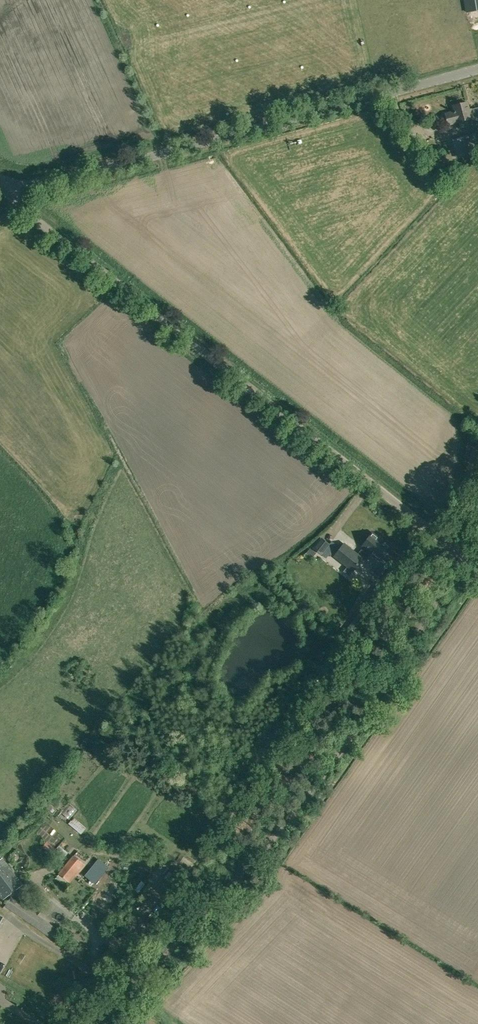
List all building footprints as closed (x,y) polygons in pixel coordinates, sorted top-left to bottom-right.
[(477,10),(477,0),(465,0),(467,12),(477,10)] [(459,122),(459,123),(460,128),(469,126),(467,120),(474,118),(472,109),(469,110),(467,102),(454,106),(455,111),(445,114),(448,125),(458,122),(459,122)] [(461,137),(466,156),(475,154),(473,148),(477,146),(477,128),(473,129),(474,133),(461,137)] [(414,148),(419,144),(411,130),(405,132),(414,148)] [(344,544),(334,556),(353,571),(364,558),(363,557),(368,551),(379,560),(390,546),(372,533),(362,546),(363,547),(357,554),(344,544)] [(321,538),(313,548),(322,555),(330,545),(321,538)] [(309,558),(314,552),(310,548),(305,555),(309,558)] [(361,607),(370,614),(385,594),(375,587),(361,607)] [(85,836),(91,831),(80,819),(74,824),(85,836)] [(50,853),(55,847),(47,841),(42,847),(50,853)] [(76,879),(77,878),(80,874),(78,873),(85,864),(73,854),(58,873),(59,874),(56,878),(66,886),(69,882),(70,883),(74,877),(76,879)] [(3,899),(22,884),(2,858),(0,859),(0,895),(3,899)] [(85,875),(95,883),(108,867),(98,859),(85,875)] [(52,939),(59,929),(11,896),(4,906),(52,939)] [(149,935),(155,929),(152,925),(145,931),(149,935)] [(81,938),(73,933),(68,940),(77,945),(81,938)]
